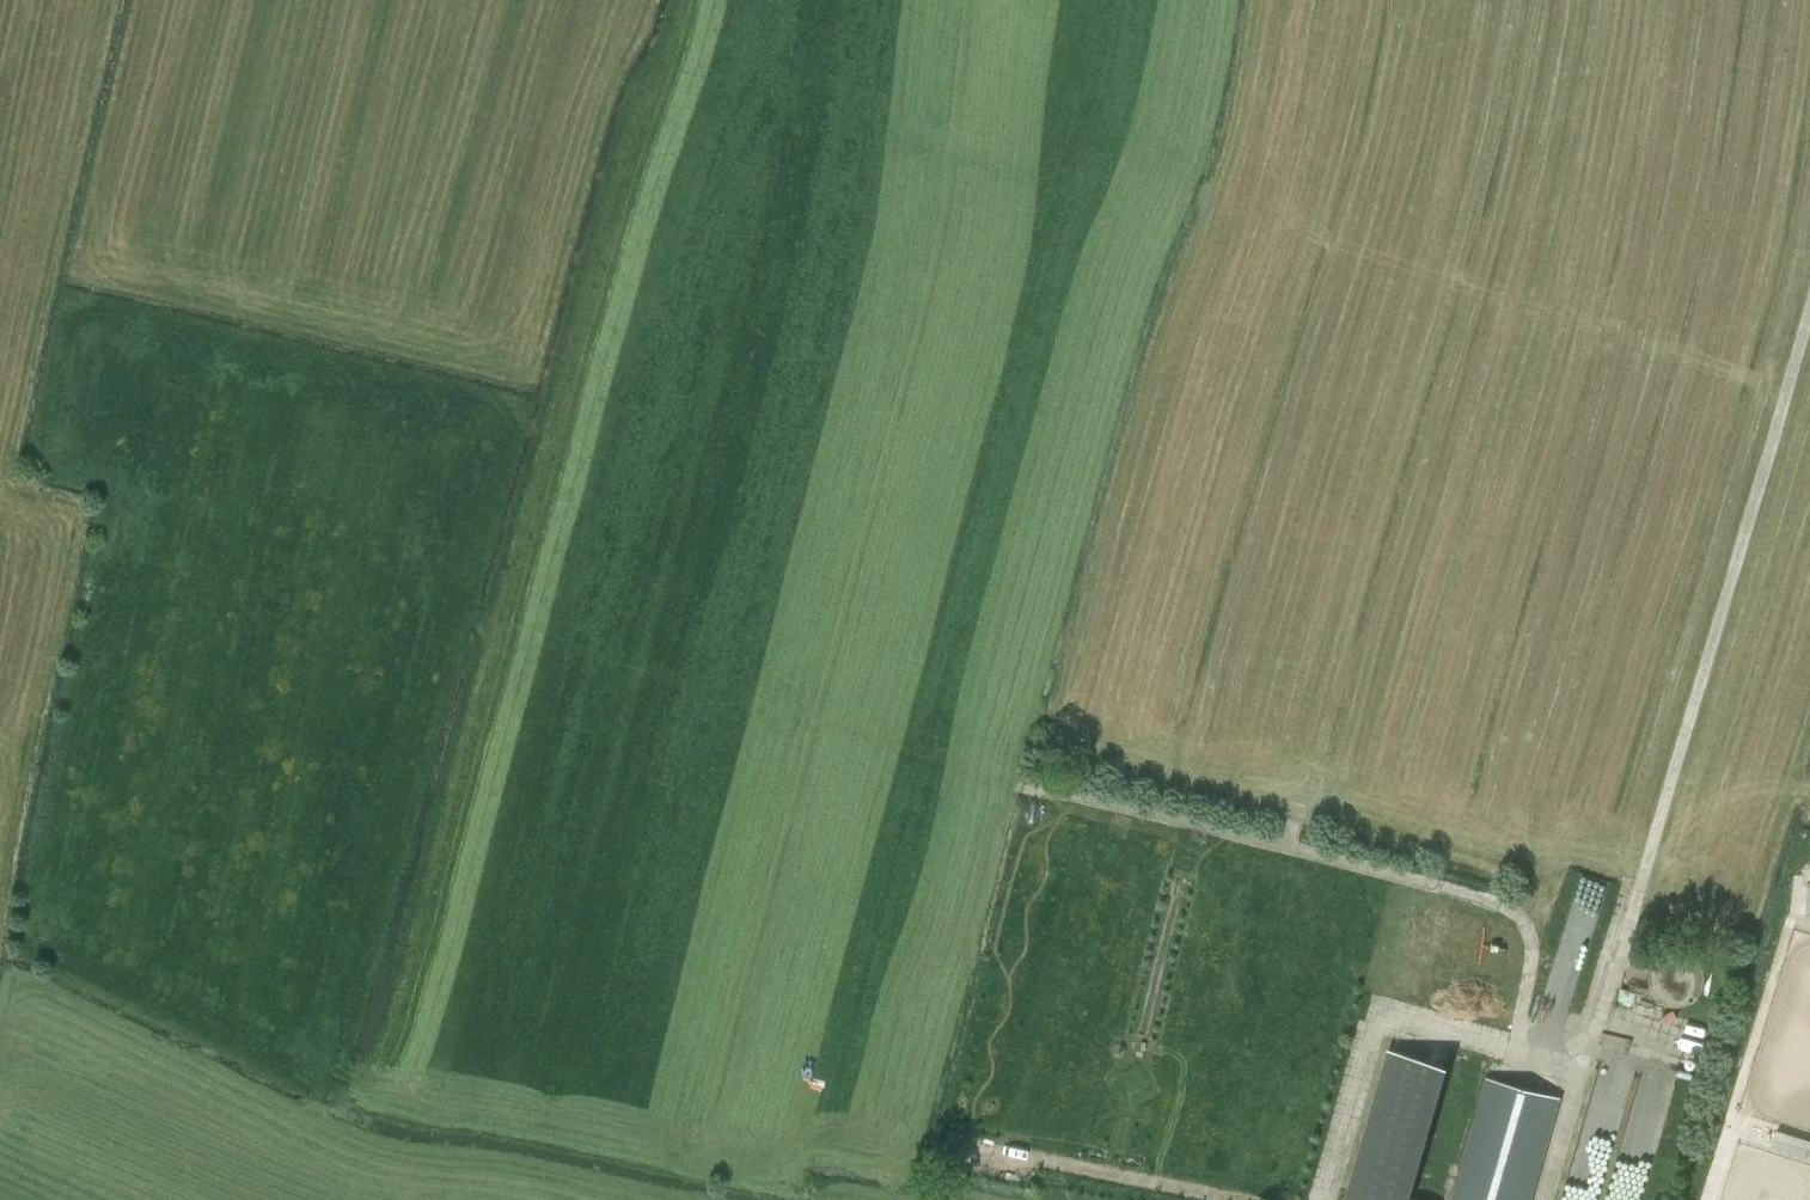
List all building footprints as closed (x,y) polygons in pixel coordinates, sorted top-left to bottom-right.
[(1650,972),(1650,977),(1650,980),(1651,984),(1652,988),(1654,991),(1658,996),(1661,999),(1666,1002),(1672,1004),(1678,1005),(1683,1004),(1687,1003),(1692,1001),(1695,998),(1698,996),(1700,993),(1703,989),(1704,985),(1705,981),(1706,977),(1705,973),(1705,969),(1704,966),(1701,961),(1697,957),(1693,953),(1690,951),(1682,949),(1678,949),(1674,949),(1670,950),(1665,952),(1661,954),(1658,957),(1655,960),(1654,963),(1651,967),(1650,972)] [(1444,1065),(1393,1050),(1350,1199),(1405,1199),(1444,1065)] [(1560,1098),(1487,1077),(1452,1199),(1531,1199),(1560,1098)] [(1645,1181),(1666,1108),(1652,1104),(1646,1125),(1637,1123),(1632,1140),(1633,1140),(1623,1175),(1645,1181)]
